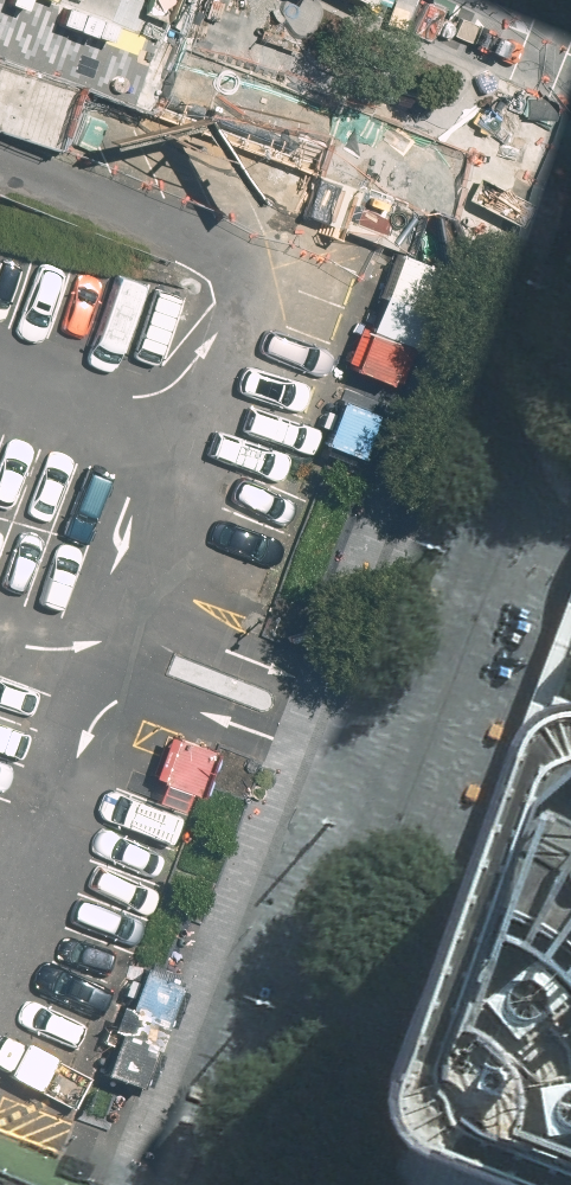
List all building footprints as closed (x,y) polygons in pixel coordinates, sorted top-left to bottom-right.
[(82,94),(6,66),(0,82),(0,132),(60,154),(82,94)] [(383,299),(415,312),(433,268),(401,255),(383,299)] [(350,366),(391,381),(406,336),(365,322),(350,366)] [(378,410),(341,395),(323,436),(361,451),(378,410)] [(382,1095),(381,1133),(400,1172),(413,1184),(514,1184),(464,1167),(445,1158),(436,1147),(431,1132),(431,1116),(570,760),(570,592),(382,1095)] [(431,1116),(431,1132),(436,1147),(445,1158),(464,1167),(514,1184),(570,1184),(570,760),(431,1116)] [(174,983),(139,970),(124,1010),(159,1023),(174,983)] [(150,1051),(114,1039),(98,1084),(134,1096),(150,1051)] [(11,1130),(0,1157),(0,1172),(33,1184),(47,1184),(61,1151),(11,1130)]
